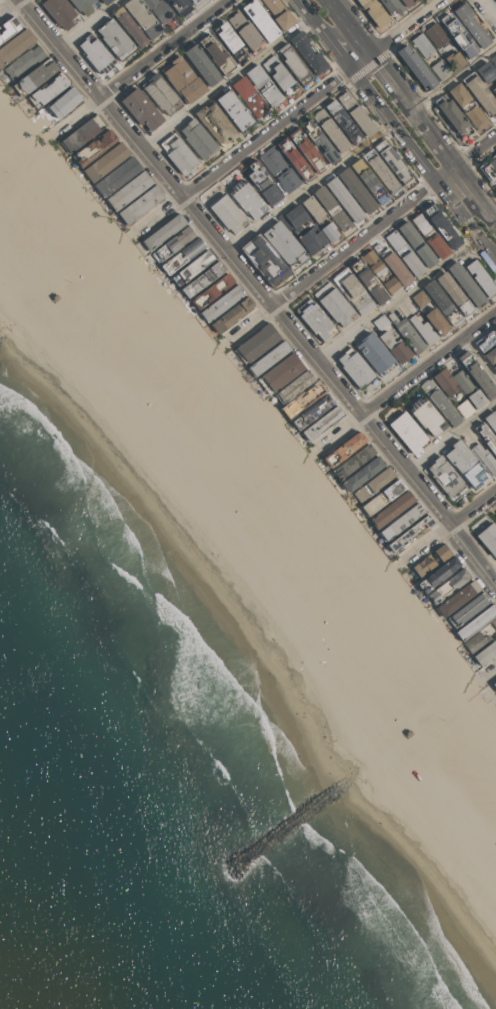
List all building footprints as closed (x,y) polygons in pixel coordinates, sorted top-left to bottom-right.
[(40,1),(41,0),(65,0),(77,14),(76,14),(80,19),(73,25),(73,24),(65,31),(59,24),(58,26),(39,3),(41,2),(40,1)] [(78,11),(69,0),(99,0),(101,3),(85,16),(80,10),(78,11)] [(122,4),(127,0),(142,0),(147,7),(145,8),(148,12),(149,12),(163,30),(150,40),(131,16),(122,4)] [(162,1),(164,0),(174,14),(169,18),(170,19),(166,22),(165,21),(161,24),(143,0),(157,0),(161,0),(162,1)] [(180,18),(166,0),(187,0),(193,8),(180,18)] [(240,7),(250,0),(255,0),(280,32),(267,42),(240,7)] [(274,17),(261,0),(279,0),(295,21),(282,31),(272,18),(274,17)] [(362,9),(355,0),(374,0),(389,20),(377,29),(364,11),(367,8),(366,6),(362,9)] [(390,16),(378,0),(396,0),(403,9),(396,15),(394,12),(390,16)] [(406,8),(400,0),(416,0),(406,8)] [(451,9),(463,0),(473,14),(471,15),(491,41),(481,49),(451,9)] [(120,5),(148,42),(139,48),(130,35),(129,36),(111,12),(120,5)] [(238,10),(247,22),(248,21),(263,40),(261,42),(263,45),(252,53),(227,19),(238,10)] [(438,19),(448,11),(478,51),(468,59),(451,37),(438,19)] [(20,28),(0,43),(0,25),(13,15),(20,24),(18,26),(20,28)] [(95,29),(111,16),(136,48),(120,61),(100,37),(101,37),(95,29)] [(217,26),(224,21),(241,44),(239,46),(246,55),(237,62),(213,29),(217,26)] [(447,44),(441,48),(440,46),(436,49),(422,30),(435,21),(448,39),(445,41),(447,44)] [(35,40),(0,67),(0,46),(25,27),(35,40)] [(328,65),(315,75),(288,39),(301,30),(328,65)] [(90,32),(114,61),(111,63),(113,65),(103,73),(102,71),(99,74),(84,56),(85,54),(76,43),(90,32)] [(434,50),(423,58),(410,40),(421,32),(434,50)] [(208,33),(216,45),(218,43),(223,50),(224,50),(227,55),(235,66),(223,75),(217,66),(216,66),(202,48),(203,48),(198,41),(208,33)] [(195,42),(221,77),(209,86),(182,52),(195,42)] [(286,42),(309,73),(309,74),(311,77),(301,85),(299,81),(298,82),(281,60),(282,59),(275,50),(286,42)] [(395,51),(405,43),(411,51),(412,50),(437,83),(426,91),(395,51)] [(38,44),(45,54),(10,82),(1,70),(29,48),(31,49),(38,44)] [(465,61),(454,70),(443,57),(450,52),(451,54),(456,50),(465,61)] [(488,58),(495,52),(495,68),(488,58)] [(178,54),(195,76),(196,75),(207,89),(186,105),(161,73),(162,72),(160,69),(169,62),(178,54)] [(268,73),(261,63),(273,54),(294,81),(281,91),(269,75),(274,71),(273,70),(268,73)] [(11,85),(48,56),(58,68),(21,97),(11,85)] [(451,72),(440,80),(429,67),(440,58),(451,72)] [(486,60),(495,73),(495,97),(490,90),(494,87),(495,81),(493,78),(485,84),(474,69),(486,60)] [(256,63),(283,98),(277,103),(277,104),(271,109),(267,104),(268,104),(260,92),(265,88),(262,84),(256,88),(244,72),(256,63)] [(140,85),(149,78),(148,77),(155,71),(183,104),(168,116),(162,109),(161,110),(140,85)] [(472,71),(495,103),(495,116),(493,118),(487,110),(485,112),(460,80),(472,71)] [(27,96),(44,82),(46,85),(51,81),(53,79),(52,77),(59,72),(68,83),(36,108),(27,96)] [(268,109),(255,118),(230,84),(243,75),(268,109)] [(447,91),(459,82),(489,121),(477,130),(447,91)] [(47,106),(70,86),(81,98),(58,119),(47,106)] [(119,100),(136,86),(164,120),(150,131),(143,123),(140,125),(119,100)] [(214,99),(229,88),(253,121),(239,132),(214,99)] [(346,89),(376,129),(366,137),(335,97),(346,89)] [(433,100),(443,93),(447,100),(449,98),(469,124),(468,124),(472,131),(467,135),(466,137),(464,139),(462,139),(433,100)] [(323,106),(333,98),(363,138),(353,146),(323,106)] [(204,108),(212,101),(237,134),(220,147),(203,124),(202,125),(193,113),(202,106),(204,108)] [(321,108),(350,145),(339,153),(311,116),(321,108)] [(59,142),(96,113),(105,125),(68,153),(59,142)] [(193,116),(218,148),(202,161),(183,137),(184,136),(179,130),(187,124),(185,122),(193,116)] [(339,157),(329,164),(320,152),(323,150),(318,143),(315,145),(299,125),(309,117),(339,157)] [(287,134),(297,127),(327,167),(317,174),(287,134)] [(106,129),(107,128),(108,128),(109,129),(117,139),(81,166),(72,154),(106,129)] [(160,144),(172,133),(175,137),(177,136),(198,162),(181,176),(163,153),(166,151),(160,144)] [(275,144),(285,136),(315,175),(305,183),(275,144)] [(373,146),(383,138),(413,177),(403,185),(373,146)] [(82,170),(119,141),(129,154),(91,183),(82,170)] [(272,144),(278,151),(277,151),(301,182),(286,194),(280,185),(281,184),(273,175),(272,176),(257,156),(272,144)] [(371,147),(401,187),(390,195),(360,155),(371,147)] [(477,166),(495,152),(495,178),(490,183),(477,166)] [(93,184),(131,155),(141,168),(103,197),(93,184)] [(349,164),(359,157),(389,197),(379,205),(349,164)] [(246,165),(254,159),(282,196),(280,197),(281,199),(272,206),(271,205),(269,206),(244,172),(249,169),(246,165)] [(336,173),(346,166),(376,207),(366,214),(336,173)] [(104,198),(142,169),(152,182),(114,211),(104,198)] [(334,175),(364,215),(354,223),(324,183),(334,175)] [(268,208),(254,220),(245,209),(243,210),(228,192),(232,189),(230,187),(238,180),(240,182),(244,179),(268,208)] [(117,212),(154,184),(164,196),(126,225),(117,212)] [(312,193),(322,185),(353,225),(349,228),(348,227),(342,232),(312,193)] [(223,192),(248,223),(234,235),(228,228),(226,229),(207,205),(223,192)] [(322,221),(318,225),(300,201),(310,194),(326,214),(320,218),(322,221)] [(461,242),(451,250),(421,210),(431,202),(461,242)] [(309,227),(310,228),(314,225),(328,243),(311,257),(279,215),(283,212),(283,213),(297,203),(311,221),(302,228),(304,231),(309,227)] [(148,251),(140,240),(178,212),(186,222),(148,251)] [(451,251),(439,260),(424,240),(425,240),(409,219),(419,212),(435,232),(435,231),(451,251)] [(261,233),(278,219),(308,256),(291,270),(261,233)] [(406,219),(437,260),(427,268),(396,227),(406,219)] [(337,236),(329,242),(319,228),(330,220),(335,227),(332,230),(337,236)] [(195,235),(171,253),(170,253),(157,263),(150,253),(187,224),(195,235)] [(394,229),(425,270),(414,278),(383,237),(394,229)] [(167,275),(159,265),(197,236),(205,246),(167,275)] [(242,249),(259,236),(284,267),(281,269),(283,272),(274,280),(271,277),(267,280),(242,249)] [(389,247),(413,278),(402,286),(378,255),(389,247)] [(370,248),(388,272),(382,277),(381,275),(378,277),(377,276),(376,276),(368,266),(370,265),(362,255),(370,248)] [(183,283),(183,282),(178,286),(170,276),(206,249),(214,259),(183,283)] [(357,257),(388,297),(378,305),(347,265),(357,257)] [(474,258),(495,287),(495,292),(488,298),(464,266),(474,258)] [(187,298),(180,288),(217,260),(225,269),(187,298)] [(456,260),(487,301),(477,309),(445,268),(456,260)] [(345,266),(364,290),(363,290),(374,305),(361,316),(330,278),(345,266)] [(434,278),(444,270),(474,309),(464,316),(434,278)] [(197,310),(190,300),(227,272),(234,281),(222,291),(221,290),(218,292),(219,293),(197,310)] [(393,276),(400,286),(389,294),(382,284),(393,276)] [(461,318),(451,326),(421,286),(431,278),(461,318)] [(312,294),(328,281),(353,311),(357,316),(343,329),(337,321),(335,322),(312,294)] [(245,293),(207,322),(199,312),(237,283),(245,293)] [(428,300),(418,307),(410,296),(420,289),(428,300)] [(217,334),(209,323),(246,295),(254,305),(217,334)] [(309,297),(333,326),(337,331),(331,337),(330,336),(323,342),(315,332),(313,333),(293,310),(309,297)] [(449,328),(439,336),(423,315),(433,307),(449,328)] [(426,346),(415,354),(392,324),(393,324),(386,315),(391,311),(398,320),(403,316),(426,346)] [(385,325),(384,324),(378,329),(371,322),(382,313),(389,322),(385,325)] [(407,318),(413,314),(420,324),(425,320),(438,338),(428,346),(407,318)] [(233,349),(267,322),(280,337),(245,365),(233,349)] [(494,328),(495,326),(495,340),(480,352),(473,343),(490,330),(493,330),(494,331),(494,328)] [(385,330),(394,342),(398,338),(400,340),(401,339),(412,354),(399,364),(377,336),(385,330)] [(377,374),(353,344),(369,331),(393,360),(396,364),(381,376),(378,373),(377,374)] [(290,349),(254,377),(247,367),(282,339),(290,349)] [(482,354),(495,344),(495,360),(490,364),(482,354)] [(350,346),(374,375),(358,388),(340,366),(341,365),(336,359),(350,346)] [(494,387),(494,395),(488,399),(456,357),(465,350),(494,387)] [(269,394),(256,378),(292,351),(304,368),(269,394)] [(459,388),(447,397),(431,376),(443,367),(459,388)] [(283,403),(281,404),(274,394),(275,393),(275,392),(307,368),(315,379),(283,403)] [(486,401),(476,409),(450,376),(461,368),(486,401)] [(461,420),(452,427),(418,386),(429,377),(461,420)] [(289,418),(281,408),(316,381),(324,391),(289,418)] [(301,428),(301,427),(297,430),(290,421),(294,418),(294,417),(325,393),(333,403),(301,428)] [(423,396),(447,425),(433,436),(424,426),(422,428),(407,409),(410,406),(409,405),(418,397),(419,399),(423,396)] [(473,410),(463,418),(454,406),(465,398),(473,410)] [(336,404),(344,414),(307,442),(300,432),(336,404)] [(421,449),(413,455),(387,424),(403,410),(429,441),(420,448),(421,449)] [(492,410),(495,415),(495,435),(482,417),(492,410)] [(481,421),(495,440),(495,458),(473,428),(481,421)] [(329,469),(320,458),(358,429),(366,440),(329,469)] [(458,438),(484,471),(483,473),(486,477),(480,482),(481,484),(472,491),(441,451),(458,438)] [(368,442),(375,452),(338,480),(332,473),(333,472),(331,470),(368,442)] [(485,447),(495,462),(495,475),(493,477),(470,447),(477,442),(482,449),(485,447)] [(377,454),(385,464),(348,493),(340,483),(377,454)] [(439,454),(464,484),(463,484),(465,486),(453,495),(452,494),(448,498),(430,475),(431,474),(425,466),(439,454)] [(360,503),(352,492),(387,465),(395,476),(360,503)] [(367,516),(359,507),(397,478),(405,488),(367,516)] [(414,499),(376,529),(368,519),(406,489),(414,499)] [(385,541),(384,539),(383,540),(377,532),(417,502),(424,511),(385,541)] [(394,553),(393,551),(392,552),(386,545),(426,514),(434,523),(394,553)] [(490,520),(495,527),(495,557),(495,556),(493,557),(473,533),(490,520)] [(450,554),(441,561),(433,550),(442,543),(450,554)] [(436,565),(419,577),(411,567),(411,566),(428,554),(436,565)] [(453,555),(460,564),(423,593),(416,584),(453,555)] [(442,598),(433,605),(432,602),(430,602),(428,600),(428,598),(426,595),(462,567),(468,574),(465,576),(467,579),(456,587),(453,587),(450,590),(450,592),(446,595),(443,595),(442,596),(442,598)] [(475,592),(475,593),(444,616),(443,616),(441,617),(434,608),(467,582),(467,583),(473,578),(480,588),(475,592)] [(446,617),(482,590),(489,600),(487,602),(487,603),(456,626),(454,627),(446,617)] [(492,602),(495,607),(495,615),(460,642),(452,632),(492,602)] [(487,642),(471,654),(462,643),(478,631),(487,642)] [(472,656),(495,637),(495,654),(480,666),(472,656)]
